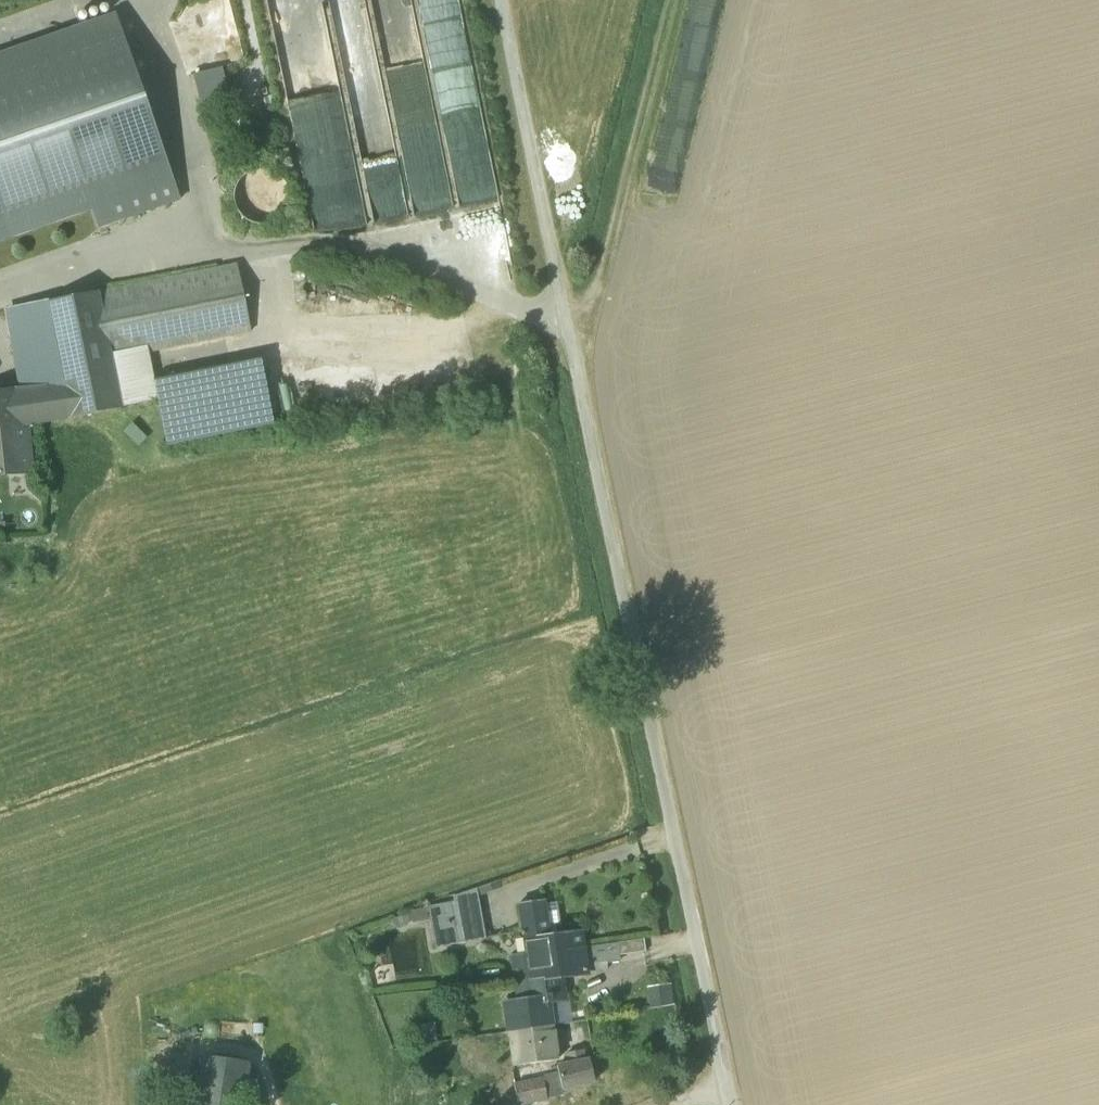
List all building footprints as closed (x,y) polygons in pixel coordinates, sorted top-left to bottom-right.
[(323,13),(274,22),(288,93),(305,90),(301,69),(311,67),(305,33),(326,29),(323,13)] [(172,180),(116,18),(0,59),(0,239),(91,208),(172,180)] [(222,68),(193,76),(200,105),(230,98),(222,68)] [(251,128),(236,95),(224,101),(240,133),(251,128)] [(269,170),(255,169),(242,176),(234,189),(233,204),(240,217),(252,224),(267,225),(280,218),(288,206),(289,191),(282,178),(269,170)] [(172,180),(91,208),(99,229),(179,201),(172,180)] [(99,294),(112,361),(149,353),(251,332),(237,265),(163,281),(99,294)] [(120,269),(122,284),(144,282),(143,266),(120,269)] [(47,303),(47,304),(63,386),(70,419),(122,409),(112,361),(99,294),(98,293),(47,303)] [(8,312),(22,390),(63,386),(47,304),(8,312)] [(245,351),(242,334),(225,338),(228,354),(245,351)] [(154,380),(149,353),(112,361),(122,409),(158,401),(166,444),(273,422),(265,379),(261,358),(154,380)] [(63,386),(22,390),(0,393),(0,441),(27,440),(26,426),(70,419),(63,386)] [(148,439),(132,423),(123,433),(139,448),(148,439)] [(31,474),(27,440),(0,441),(0,477),(31,474)] [(452,896),(454,902),(478,898),(503,889),(500,880),(452,896)] [(449,914),(454,945),(486,939),(478,898),(454,902),(447,903),(449,914)] [(523,932),(524,938),(548,935),(547,927),(544,905),(543,900),(519,904),(523,932)] [(426,908),(428,918),(449,914),(447,903),(426,907),(426,908)] [(557,903),(544,905),(547,927),(560,925),(557,903)] [(426,908),(408,911),(411,925),(429,921),(428,918),(426,908)] [(429,921),(434,949),(454,945),(449,914),(428,918),(429,921)] [(526,956),(530,980),(556,976),(587,973),(586,965),(583,947),(580,931),(558,934),(548,935),(524,938),(526,956)] [(618,943),(620,956),(645,953),(644,940),(618,943)] [(618,943),(583,947),(586,965),(620,960),(620,956),(618,943)] [(515,981),(530,980),(526,956),(512,957),(515,981)] [(508,1032),(508,1033),(553,1027),(549,1000),(560,999),(556,976),(530,980),(533,1001),(503,1004),(507,1033),(508,1032)] [(671,985),(647,987),(650,1009),(673,1007),(671,985)] [(569,998),(560,999),(549,1000),(553,1027),(573,1024),(569,998)] [(434,1024),(416,1027),(419,1044),(437,1041),(434,1024)] [(557,1060),(553,1027),(508,1033),(514,1067),(557,1060)] [(558,1075),(562,1091),(594,1081),(589,1060),(584,1061),(582,1050),(567,1053),(569,1064),(556,1066),(558,1075)] [(242,1102),(247,1064),(204,1058),(198,1104),(242,1104),(242,1102)] [(543,1080),(514,1086),(517,1104),(518,1104),(547,1099),(563,1094),(562,1091),(558,1075),(543,1080)]
